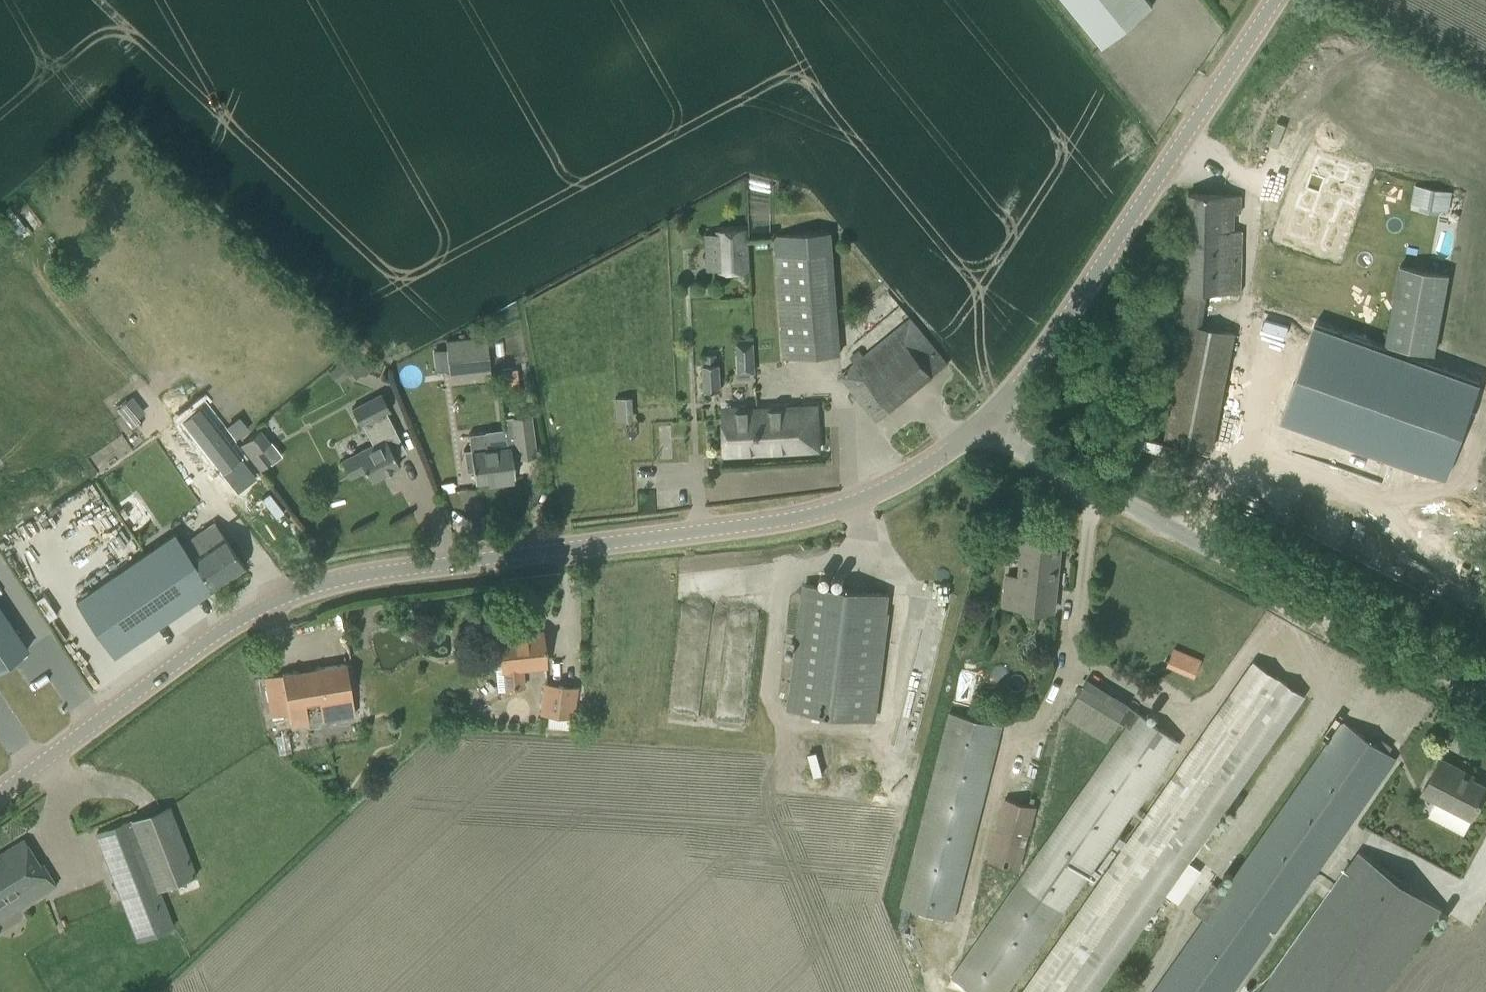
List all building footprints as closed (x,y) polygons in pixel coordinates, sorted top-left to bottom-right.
[(1102,46),(1153,4),(1149,0),(1064,0),(1102,46)] [(1296,206),(1281,249),(1318,261),(1325,238),(1328,239),(1342,198),(1339,197),(1345,179),(1312,168),(1299,207),(1296,206)] [(1447,210),(1450,198),(1451,193),(1415,186),(1414,191),(1411,203),(1421,205),(1420,208),(1437,211),(1438,208),(1447,210)] [(1241,195),(1188,193),(1184,290),(1239,292),(1242,231),(1230,230),(1231,212),(1240,212),(1241,195)] [(750,270),(748,226),(716,228),(718,271),(750,270)] [(774,235),(784,358),(841,354),(831,232),(774,235)] [(1385,342),(1435,352),(1450,275),(1400,265),(1385,342)] [(854,363),(867,379),(852,392),(876,420),(946,362),(910,318),(854,363)] [(1215,449),(1234,330),(1186,321),(1166,441),(1215,449)] [(1314,324),(1280,419),(1445,478),(1479,382),(1314,324)] [(455,339),(446,340),(450,379),(485,375),(491,375),(487,335),(476,337),(455,339)] [(752,341),(736,342),(737,353),(752,352),(752,341)] [(370,372),(356,353),(345,362),(344,361),(340,363),(348,373),(356,383),(370,372)] [(703,364),(704,391),(720,390),(720,365),(716,365),(715,354),(705,354),(705,364),(703,364)] [(329,372),(337,381),(348,373),(340,363),(329,372)] [(516,369),(501,371),(504,391),(519,389),(516,369)] [(386,433),(394,429),(395,429),(386,412),(389,410),(381,393),(351,409),(360,425),(362,424),(372,444),(341,461),(349,477),(364,469),(370,480),(399,465),(385,438),(386,433)] [(110,409),(124,426),(142,411),(129,395),(110,409)] [(200,405),(181,420),(222,472),(240,457),(200,405)] [(723,418),(725,454),(818,449),(816,406),(736,409),(736,418),(723,418)] [(471,449),(464,450),(466,472),(474,471),(475,481),(489,480),(500,478),(500,482),(514,480),(513,476),(515,476),(513,459),(520,458),(520,457),(535,455),(530,414),(514,416),(514,415),(506,417),(504,417),(506,428),(485,430),(486,431),(469,434),(471,449)] [(240,416),(227,426),(235,437),(248,427),(240,416)] [(260,449),(269,442),(259,429),(240,444),(260,469),(269,462),(260,449)] [(450,490),(449,482),(437,484),(438,492),(450,490)] [(195,535),(182,544),(190,557),(212,588),(244,566),(214,522),(195,535)] [(174,533),(75,601),(113,656),(212,588),(190,557),(174,533)] [(1004,606),(1052,611),(1060,541),(1023,537),(1023,538),(1015,537),(1012,539),(1008,542),(1007,550),(1009,554),(1013,556),(1021,557),(1019,576),(1007,574),(1004,606)] [(871,720),(887,593),(807,584),(792,710),(871,720)] [(28,651),(0,609),(0,669),(28,651)] [(495,669),(497,689),(523,686),(521,667),(545,664),(543,650),(546,650),(545,645),(543,646),(541,632),(499,636),(500,649),(484,651),(486,670),(495,669)] [(1167,666),(1195,677),(1201,661),(1173,650),(1167,666)] [(1024,991),(1098,991),(1166,894),(1178,903),(1187,890),(1201,870),(1189,861),(1293,711),(1304,695),(1254,660),(1242,677),(1024,991)] [(269,676),(264,677),(271,716),(289,713),(291,725),(354,715),(349,683),(346,663),(269,676)] [(953,978),(973,991),(1005,991),(1180,741),(1128,705),(1086,679),(1065,714),(1107,740),(1119,720),(1128,727),(953,978)] [(544,683),(540,714),(572,717),(576,686),(544,683)] [(902,906),(952,919),(1001,725),(951,712),(902,906)] [(1395,757),(1387,752),(1378,745),(1344,721),(1225,892),(1213,883),(1193,911),(1206,920),(1156,991),(1232,991),(1395,757)] [(1382,739),(1378,745),(1387,752),(1391,746),(1382,739)] [(1437,800),(1429,815),(1464,834),(1485,790),(1485,787),(1464,775),(1466,772),(1439,758),(1422,792),(1437,800)] [(1020,869),(1037,807),(1004,798),(987,860),(988,860),(1019,869),(1020,869)] [(196,875),(168,805),(96,834),(138,940),(174,926),(160,890),(196,875)] [(42,863),(39,864),(24,838),(0,853),(0,896),(15,887),(22,898),(52,880),(42,863)] [(1441,908),(1358,851),(1260,991),(1382,991),(1441,908)]
